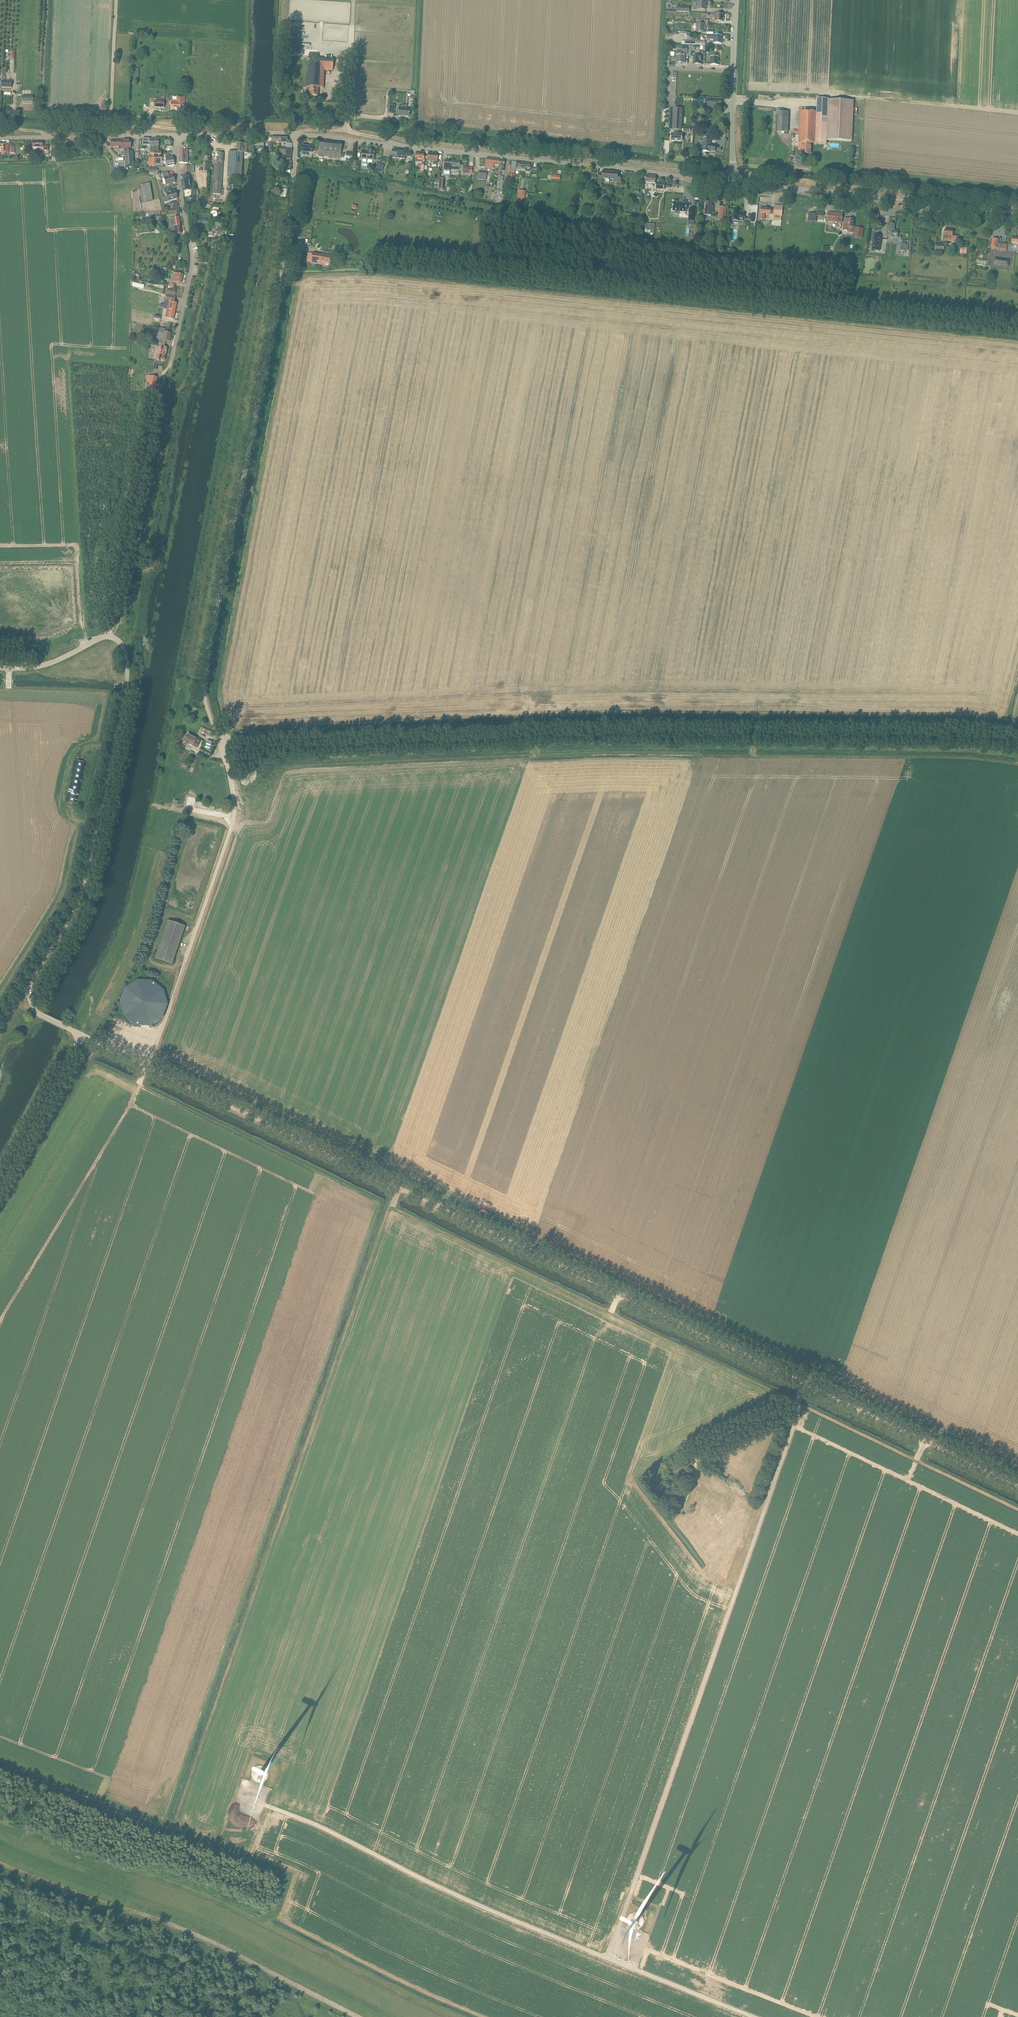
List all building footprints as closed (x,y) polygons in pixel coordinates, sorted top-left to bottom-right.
[(723,14),(715,13),(714,21),(723,22),(723,14)] [(705,24),(696,24),(696,31),(705,32),(705,24)] [(722,36),(707,35),(706,40),(714,40),(713,43),(722,44),(722,36)] [(287,39),(286,54),(299,54),(300,40),(287,39)] [(677,52),(677,63),(685,63),(685,54),(688,54),(688,46),(681,46),(681,52),(677,52)] [(309,58),(307,58),(306,87),(309,87),(309,96),(318,96),(318,88),(323,88),(324,70),(333,71),(333,59),(330,59),(330,55),(327,55),(327,59),(318,58),(319,54),(309,53),(309,58)] [(694,56),(694,64),(702,65),(702,57),(694,56)] [(2,80),(1,88),(11,88),(12,81),(2,80)] [(22,104),(33,103),(33,96),(22,96),(22,98),(21,98),(21,100),(22,100),(22,104)] [(171,101),(168,100),(168,105),(171,105),(171,108),(180,109),(180,105),(184,105),(184,97),(177,97),(172,97),(172,100),(171,100),(171,101)] [(811,143),(815,143),(815,144),(824,145),(827,145),(827,140),(842,140),(852,141),(854,101),(828,100),(828,99),(817,98),(817,99),(816,112),(800,111),(799,143),(802,143),(802,150),(802,153),(811,154),(811,143)] [(670,115),(669,130),(673,130),(673,131),(679,131),(682,131),(682,109),(682,99),(676,99),(676,109),(670,109),(670,115)] [(778,112),(778,132),(787,132),(788,132),(789,112),(778,112)] [(671,133),(671,142),(682,142),(682,134),(679,134),(679,131),(673,131),(672,133),(671,133)] [(275,143),(281,143),(281,137),(272,136),(272,142),(271,142),(271,143),(268,143),(268,151),(272,151),(272,145),(275,145),(275,143)] [(710,140),(709,140),(710,138),(709,137),(706,137),(705,138),(704,139),(703,141),(700,141),(698,149),(702,149),(702,150),(709,151),(709,150),(714,151),(715,145),(709,145),(710,140)] [(111,141),(112,147),(119,147),(119,150),(124,149),(124,151),(120,151),(121,157),(124,156),(125,162),(118,162),(118,170),(126,169),(125,167),(134,166),(133,151),(131,151),(131,149),(130,139),(111,141)] [(141,142),(139,142),(139,149),(141,149),(148,150),(151,150),(151,146),(151,142),(151,139),(150,139),(141,139),(141,142)] [(150,157),(149,157),(149,166),(150,166),(156,166),(156,164),(156,159),(156,158),(161,158),(162,152),(159,152),(159,151),(159,146),(159,139),(151,139),(151,142),(151,146),(151,150),(151,151),(150,151),(150,155),(154,155),(154,157),(150,157)] [(313,147),(302,146),(301,155),(308,156),(308,152),(313,153),(313,150),(316,151),(316,154),(319,154),(319,156),(322,157),(323,155),(340,157),(342,143),(317,140),(316,147),(313,147)] [(43,141),(32,141),(32,148),(42,148),(42,151),(48,151),(48,145),(43,145),(43,141)] [(229,152),(227,177),(242,178),(243,152),(246,153),(247,143),(237,143),(237,152),(229,152)] [(279,161),(291,162),(292,148),(286,147),(280,147),(279,161)] [(392,149),(391,158),(396,158),(396,159),(397,159),(397,158),(405,159),(405,157),(410,158),(411,151),(392,149)] [(179,150),(179,163),(188,163),(188,150),(179,150)] [(361,151),(360,159),(373,161),(374,152),(374,150),(373,150),(367,150),(367,152),(361,151)] [(215,161),(213,194),(221,195),(224,153),(219,153),(218,161),(215,161)] [(428,153),(428,161),(437,162),(438,154),(428,153)] [(416,154),(415,160),(415,162),(422,163),(422,161),(425,161),(425,156),(424,156),(424,154),(416,154)] [(175,165),(173,157),(169,158),(168,155),(165,156),(167,167),(175,165)] [(494,165),(498,166),(499,159),(487,158),(486,168),(493,169),(494,165)] [(451,161),(450,171),(450,170),(459,171),(459,166),(460,161),(451,161)] [(512,161),(510,173),(514,174),(515,170),(525,171),(526,169),(529,169),(530,165),(530,163),(512,161)] [(459,171),(459,172),(463,172),(463,174),(471,174),(472,168),(463,168),(463,166),(459,166),(459,171)] [(602,179),(610,180),(610,172),(603,171),(603,173),(599,173),(599,180),(602,181),(602,179)] [(164,178),(166,185),(169,184),(171,184),(175,182),(173,175),(169,176),(168,172),(162,174),(163,177),(164,177),(164,178)] [(487,173),(478,172),(477,179),(486,180),(487,173)] [(610,172),(610,180),(617,181),(617,182),(621,183),(622,175),(618,175),(618,172),(610,172)] [(183,175),(183,178),(184,180),(182,180),(183,192),(191,191),(189,174),(183,175)] [(656,176),(647,175),(646,183),(655,184),(656,176)] [(150,183),(140,185),(141,189),(143,202),(153,201),(150,183)] [(167,197),(163,198),(164,203),(168,202),(168,201),(178,198),(175,191),(172,192),(170,188),(164,190),(165,193),(166,193),(166,194),(167,197)] [(673,202),(672,212),(675,212),(675,214),(680,215),(680,212),(686,213),(686,212),(689,213),(688,221),(695,222),(696,209),(689,208),(689,209),(687,209),(687,204),(673,202)] [(713,213),(714,207),(711,206),(711,203),(706,203),(706,210),(702,210),(702,215),(710,216),(711,213),(713,213)] [(774,214),(774,215),(774,220),(781,220),(782,216),(783,206),(783,205),(775,205),(774,207),(774,209),(774,214)] [(726,208),(720,207),(719,216),(718,216),(718,221),(725,221),(726,208)] [(765,214),(774,214),(774,209),(761,208),(760,213),(760,219),(764,219),(765,214)] [(733,209),(732,221),(734,221),(733,223),(738,223),(738,221),(740,221),(743,221),(744,212),(741,212),(741,210),(733,209)] [(843,214),(828,212),(827,222),(842,223),(843,214)] [(809,213),(808,221),(816,222),(816,216),(817,214),(809,213)] [(179,217),(169,218),(171,227),(180,226),(179,217)] [(844,218),(843,230),(848,231),(848,230),(849,230),(848,232),(854,233),(854,228),(853,228),(854,219),(844,218)] [(212,228),(212,229),(213,229),(212,232),(222,232),(223,224),(213,223),(212,226),(211,226),(211,228),(212,228)] [(654,233),(655,224),(645,223),(644,232),(654,233)] [(889,223),(887,237),(894,237),(898,237),(898,231),(894,231),(895,224),(889,223)] [(180,226),(171,227),(171,232),(175,231),(175,232),(173,233),(174,236),(176,235),(178,234),(182,234),(180,226)] [(855,228),(854,238),(862,239),(863,229),(855,228)] [(945,230),(944,241),(957,243),(957,237),(952,236),(953,231),(945,230)] [(873,235),(871,250),(880,251),(881,236),(873,235)] [(992,239),(991,249),(997,249),(997,250),(1007,251),(1007,244),(998,243),(999,239),(992,239)] [(901,243),(900,251),(905,251),(905,250),(905,249),(908,250),(908,244),(905,244),(905,243),(901,242),(901,243)] [(308,254),(307,261),(312,262),(311,263),(319,265),(319,264),(325,265),(325,264),(329,265),(330,265),(331,256),(330,256),(331,253),(323,251),(322,255),(313,254),(308,253),(308,254)] [(994,265),(1000,265),(1009,266),(1009,260),(1000,259),(995,258),(994,265)] [(183,274),(173,272),(171,281),(181,283),(183,274)] [(168,301),(167,309),(175,311),(177,303),(174,302),(175,297),(166,295),(166,298),(165,300),(168,300),(168,301)] [(174,319),(175,311),(167,309),(164,309),(162,317),(168,318),(174,319)] [(158,333),(157,339),(161,340),(159,340),(158,344),(165,346),(166,341),(163,341),(163,340),(169,341),(170,333),(165,332),(165,329),(164,329),(160,328),(159,328),(159,333),(158,333)] [(167,348),(159,346),(155,360),(164,362),(167,348)] [(149,383),(148,388),(155,389),(157,377),(151,376),(148,376),(147,382),(149,383)] [(196,739),(187,734),(183,742),(183,743),(186,745),(188,743),(190,743),(189,745),(192,746),(192,745),(197,748),(200,743),(195,740),(196,739)] [(208,740),(204,749),(209,751),(211,751),(213,745),(212,745),(212,743),(212,742),(208,740)] [(195,800),(188,799),(186,809),(193,810),(195,800)] [(155,958),(172,964),(185,926),(168,921),(155,958)] [(148,1025),(150,1025),(150,1026),(152,1025),(152,1024),(154,1023),(156,1022),(157,1021),(159,1020),(160,1019),(162,1017),(163,1016),(164,1014),(165,1012),(165,1010),(166,1008),(166,1006),(167,1004),(167,1002),(167,1000),(166,999),(166,997),(165,995),(164,993),(164,991),(162,989),(161,988),(160,986),(158,985),(157,984),(155,983),(153,982),(151,981),(150,981),(148,980),(146,980),(144,980),(142,980),(140,980),(138,981),(136,981),(134,982),(132,983),(131,984),(129,985),(127,987),(126,988),(125,990),(124,991),(123,993),(122,995),(122,997),(121,999),(121,1001),(121,1003),(121,1005),(121,1007),(122,1009),(122,1011),(123,1012),(124,1014),(125,1016),(126,1018),(128,1019),(129,1020),(131,1022),(132,1023),(134,1024),(136,1024),(138,1025),(140,1025),(141,1025),(142,1026),(144,1026),(146,1026),(148,1025)] [(251,1773),(251,1774),(251,1775),(251,1776),(252,1776),(252,1777),(252,1778),(253,1779),(254,1780),(255,1781),(256,1782),(257,1782),(258,1782),(259,1782),(260,1783),(261,1783),(261,1782),(262,1782),(263,1782),(264,1781),(265,1781),(266,1780),(267,1779),(267,1778),(268,1778),(268,1777),(268,1776),(269,1775),(269,1774),(269,1773),(268,1773),(268,1772),(268,1771),(268,1770),(267,1770),(267,1769),(266,1768),(265,1767),(264,1766),(263,1766),(262,1766),(261,1766),(260,1766),(259,1766),(258,1766),(257,1766),(256,1767),(255,1767),(254,1768),(253,1768),(253,1769),(253,1770),(252,1770),(252,1771),(252,1772),(251,1773)] [(627,1920),(627,1921),(627,1922),(627,1923),(627,1924),(628,1925),(629,1926),(629,1927),(630,1927),(630,1928),(631,1928),(632,1928),(632,1929),(633,1929),(634,1929),(635,1929),(636,1929),(637,1929),(638,1929),(639,1928),(640,1928),(641,1927),(642,1927),(642,1926),(643,1925),(643,1924),(644,1923),(644,1922),(644,1921),(644,1920),(644,1919),(644,1918),(643,1918),(643,1917),(643,1916),(642,1916),(642,1915),(641,1914),(640,1913),(639,1913),(638,1913),(637,1912),(636,1912),(635,1912),(634,1912),(633,1912),(633,1913),(632,1913),(631,1913),(631,1914),(630,1914),(629,1915),(628,1916),(628,1917),(627,1918),(627,1919),(627,1920)]
